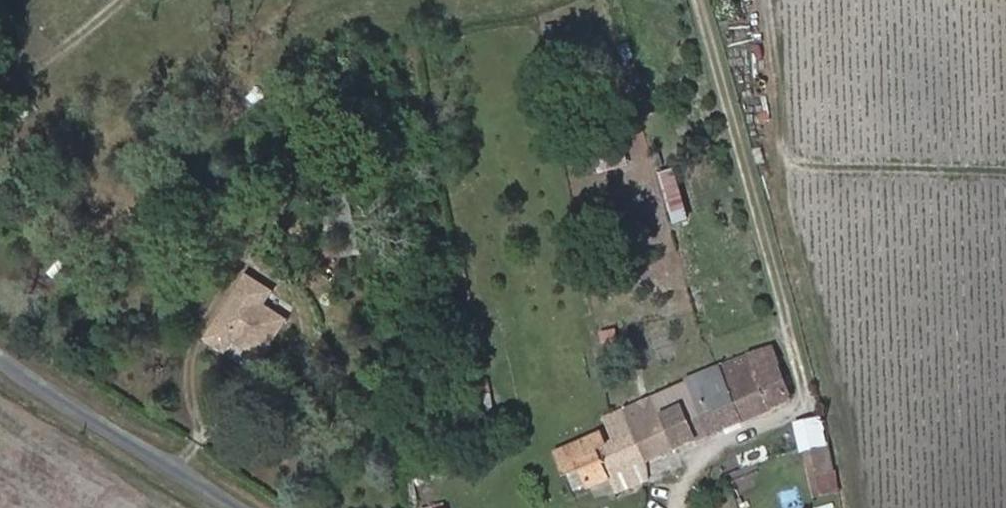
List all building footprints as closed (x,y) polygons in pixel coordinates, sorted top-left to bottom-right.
[(254,302),(231,289),(194,351),(215,363),(222,351),(250,366),(271,327),(248,314),(254,302)] [(766,378),(758,356),(702,380),(675,393),(696,445),(727,432),(715,397),(766,378)] [(777,408),(766,378),(715,397),(727,432),(732,429),(753,419),(777,408)] [(696,445),(675,393),(646,407),(668,457),(675,454),(696,445)] [(608,422),(632,473),(650,465),(658,462),(668,457),(646,407),(608,422)] [(830,415),(802,418),(808,482),(821,480),(822,493),(838,491),(830,415)] [(608,422),(603,425),(599,427),(607,451),(577,464),(588,493),(629,474),(632,473),(608,422)]
